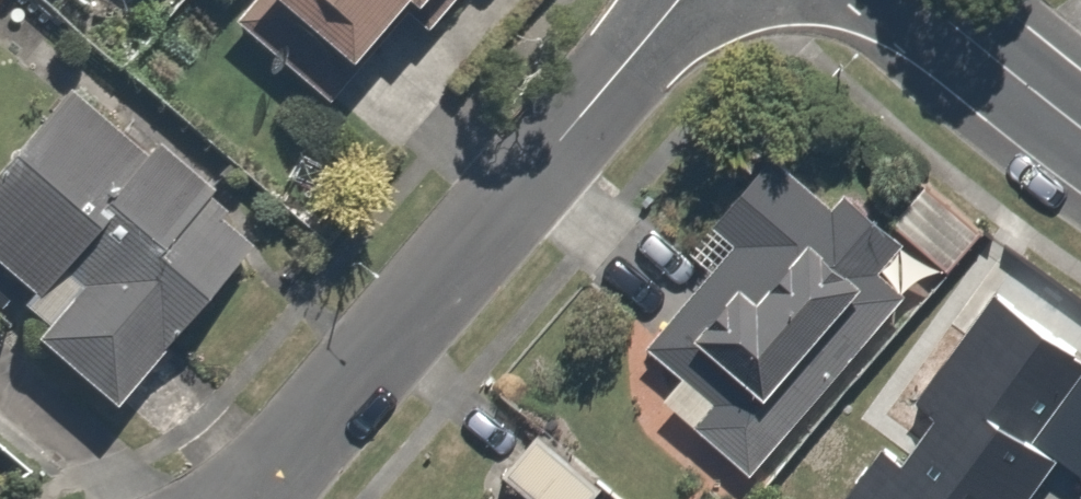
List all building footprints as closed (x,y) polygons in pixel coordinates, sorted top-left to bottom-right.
[(244,10),(327,82),(389,9),(409,27),(433,0),(253,0),(244,10)] [(72,89),(0,165),(0,311),(95,400),(240,247),(72,89)] [(794,215),(697,133),(638,203),(704,259),(634,342),(669,371),(646,398),(754,489),(933,276),(822,182),(794,215)] [(983,303),(907,410),(934,428),(901,475),(871,454),(839,498),(1021,498),(1029,488),(1045,498),(1070,498),(1080,483),(1080,372),(983,303)] [(482,489),(474,498),(597,498),(611,480),(536,421),(482,489)]
